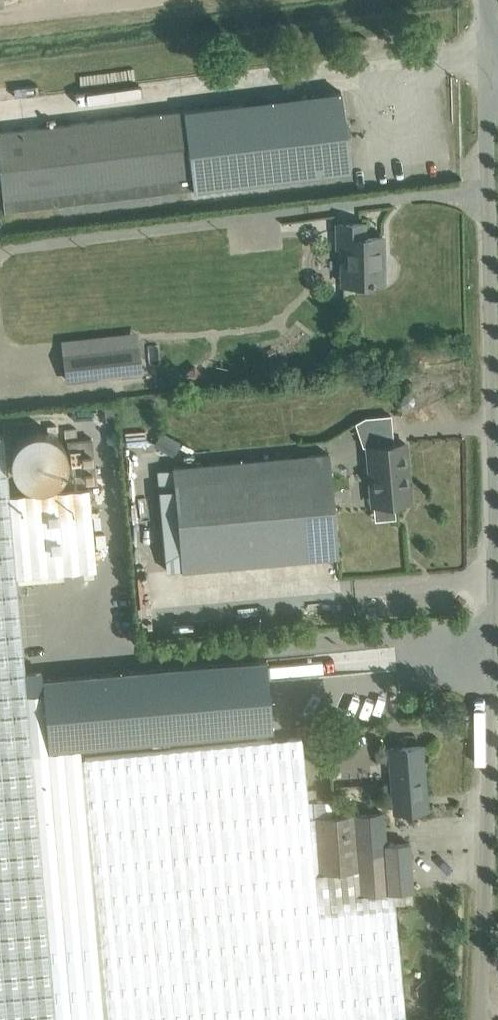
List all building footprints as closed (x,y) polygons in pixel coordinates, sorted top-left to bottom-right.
[(355,38),(357,49),(368,47),(366,37),(355,38)] [(330,172),(350,170),(340,90),(0,132),(0,174),(5,212),(330,172)] [(365,237),(365,223),(337,223),(338,246),(347,245),(347,283),(384,282),(384,281),(381,281),(380,255),(383,255),(383,236),(365,237)] [(66,381),(123,374),(119,343),(62,349),(66,381)] [(404,394),(401,398),(403,403),(407,406),(412,405),(415,400),(414,395),(409,392),(404,394)] [(114,406),(100,407),(101,417),(115,415),(114,406)] [(360,440),(376,438),(374,417),(358,418),(360,440)] [(404,1019),(394,891),(358,894),(357,879),(352,814),(333,816),(314,817),(310,818),(303,736),(81,757),(79,744),(273,726),(266,656),(41,676),(42,690),(27,692),(16,574),(9,492),(3,430),(0,431),(0,1019),(402,1019),(404,1019)] [(38,487),(41,487),(44,486),(46,486),(49,485),(52,483),(54,482),(57,480),(59,478),(61,476),(63,474),(64,471),(65,469),(66,466),(67,463),(67,460),(67,457),(67,454),(66,451),(65,448),(64,445),(62,443),(61,440),(59,438),(56,436),(54,434),(51,433),(49,432),(46,431),(43,430),(40,430),(37,430),(34,430),(31,431),(28,432),(25,433),(23,435),(21,437),(18,439),(16,441),(15,444),(13,446),(12,449),(11,452),(11,455),(11,458),(11,461),(11,464),(12,466),(13,469),(14,472),(16,474),(17,477),(19,479),(22,481),(24,482),(26,484),(29,485),(32,486),(35,486),(38,487)] [(162,431),(155,444),(172,453),(179,440),(162,431)] [(71,475),(89,482),(96,482),(92,437),(67,439),(71,475)] [(370,504),(411,500),(406,442),(365,445),(370,504)] [(183,569),(318,557),(338,555),(328,453),(174,467),(183,569)] [(9,492),(16,574),(96,567),(89,484),(9,492)] [(423,808),(420,769),(424,769),(422,745),(390,747),(395,811),(427,809),(427,808),(423,808)] [(382,747),(375,751),(377,760),(385,760),(389,752),(382,747)] [(383,812),(352,814),(357,879),(358,894),(394,891),(413,890),(412,875),(409,842),(386,843),(383,812)]
